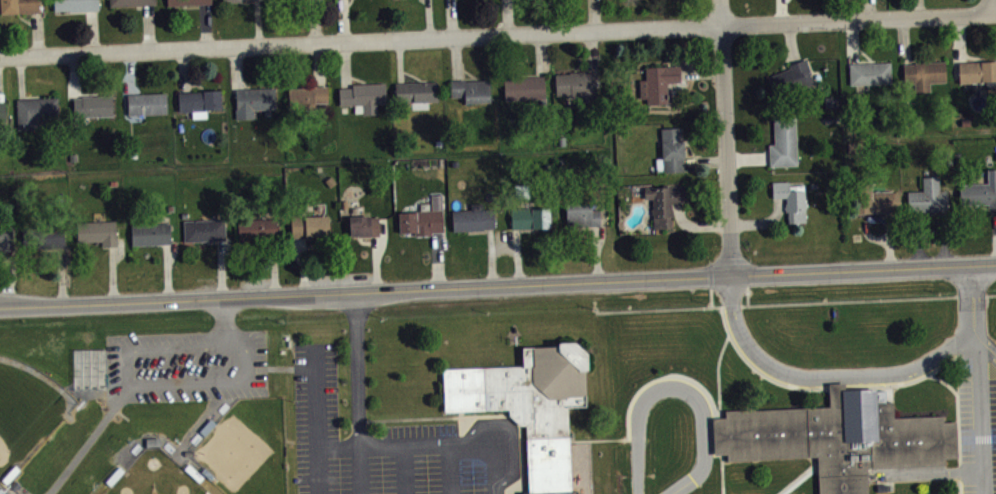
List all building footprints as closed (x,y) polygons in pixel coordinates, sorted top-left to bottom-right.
[(34,10),(0,12),(0,0),(39,0),(39,10),(34,10)] [(54,9),(54,0),(98,0),(98,8),(90,9),(68,9),(68,8),(54,9)] [(159,0),(112,0),(112,12),(159,11),(159,0)] [(170,12),(214,10),(214,0),(170,0),(170,12)] [(767,75),(790,66),(789,63),(797,60),(806,57),(811,72),(810,73),(814,82),(775,96),(767,75)] [(960,60),(995,58),(995,79),(994,79),(995,87),(985,87),(985,79),(982,79),(982,81),(959,82),(958,60),(960,60)] [(903,64),(904,83),(913,83),(914,91),(929,91),(929,83),(945,82),(944,60),(914,62),(914,63),(907,64),(903,64)] [(850,63),(851,84),(891,83),(890,62),(854,63),(850,63)] [(639,79),(639,98),(646,97),(646,103),(666,102),(665,82),(680,81),(679,73),(679,64),(645,66),(646,78),(639,79)] [(554,73),(555,94),(570,93),(570,95),(577,95),(578,102),(596,101),(594,70),(590,71),(585,71),(585,69),(569,70),(569,72),(554,73)] [(505,99),(504,76),(540,75),(544,75),(545,97),(505,99)] [(450,79),(457,79),(489,78),(490,101),(463,101),(463,95),(450,95),(450,79)] [(394,81),(400,81),(436,80),(437,99),(395,101),(394,81)] [(352,82),(384,81),(385,102),(376,102),(377,112),(362,113),(362,102),(339,103),(338,86),(346,86),(352,85),(352,82)] [(288,86),(313,86),(313,84),(320,84),(327,84),(327,100),(289,101),(288,86)] [(234,87),(239,87),(274,86),(275,107),(253,108),(254,117),(235,118),(234,87)] [(178,91),(184,91),(203,90),(202,88),(220,87),(221,107),(178,108),(178,91)] [(127,92),(131,92),(166,91),(166,111),(127,112),(127,92)] [(331,110),(330,92),(291,93),(292,111),(331,110)] [(72,96),(77,96),(82,96),(82,94),(111,93),(112,114),(73,115),(72,96)] [(16,98),(21,97),(57,96),(58,117),(36,118),(37,127),(17,128),(16,98)] [(0,107),(0,128),(8,127),(8,107),(0,107)] [(774,142),(769,142),(770,157),(770,165),(797,164),(795,116),(773,117),(774,142)] [(660,127),(662,156),(655,157),(656,172),(683,171),(683,164),(683,157),(684,157),(683,139),(682,139),(681,126),(660,127)] [(986,167),(995,167),(995,205),(993,205),(988,206),(988,202),(960,203),(959,183),(987,182),(986,167)] [(922,176),(922,190),(907,190),(908,210),(938,209),(938,208),(943,208),(947,208),(946,189),(939,189),(938,175),(922,176)] [(771,180),(772,196),(779,196),(785,196),(786,201),(785,201),(785,210),(787,210),(788,221),(806,220),(805,207),(806,207),(806,200),(805,200),(804,189),(789,189),(789,179),(771,180)] [(853,211),(888,210),(899,209),(898,190),(892,191),(892,189),(871,190),(871,183),(852,183),(853,211)] [(644,186),(644,198),(652,197),(652,207),(651,207),(651,213),(652,213),(653,227),(671,226),(670,217),(673,217),(672,210),(670,210),(670,200),(674,200),(673,198),(679,198),(687,198),(686,185),(644,186)] [(398,210),(432,209),(431,192),(441,192),(443,230),(437,230),(431,230),(431,233),(414,234),(413,230),(399,231),(398,210)] [(591,209),(599,209),(599,224),(595,224),(567,225),(566,201),(591,200),(591,209)] [(510,207),(511,227),(516,227),(549,226),(549,205),(510,207)] [(452,208),(493,207),(494,226),(489,226),(483,226),(483,229),(453,230),(452,208)] [(289,213),(305,212),(305,214),(328,213),(329,237),(306,238),(306,235),(300,235),(291,236),(289,213)] [(345,215),(370,213),(370,216),(378,215),(379,234),(374,235),(357,236),(357,234),(347,234),(345,215)] [(182,219),(224,217),(225,239),(219,239),(183,240),(182,219)] [(234,218),(276,217),(277,237),(272,237),(235,239),(234,218)] [(21,227),(44,226),(44,218),(57,218),(57,225),(63,225),(63,246),(59,247),(22,248),(21,227)] [(76,221),(115,219),(116,244),(111,244),(101,245),(101,239),(77,241),(76,221)] [(130,223),(169,221),(170,241),(166,242),(130,243),(130,223)] [(7,249),(0,249),(0,224),(12,223),(13,248),(7,249)] [(67,236),(43,237),(44,257),(68,256),(67,236)] [(578,488),(578,493),(523,493),(523,492),(529,492),(527,424),(509,408),(444,410),(443,368),(523,365),(523,346),(576,344),(584,352),(586,404),(568,405),(569,441),(571,488),(578,488)] [(868,467),(869,493),(819,493),(818,461),(818,456),(727,460),(727,453),(721,453),(715,453),(715,436),(714,417),(726,416),(726,409),(831,405),(830,390),(887,387),(887,401),(895,400),(895,416),(944,415),(944,421),(957,420),(959,457),(946,457),(946,464),(868,467)] [(145,436),(158,435),(159,445),(146,446),(145,436)]
